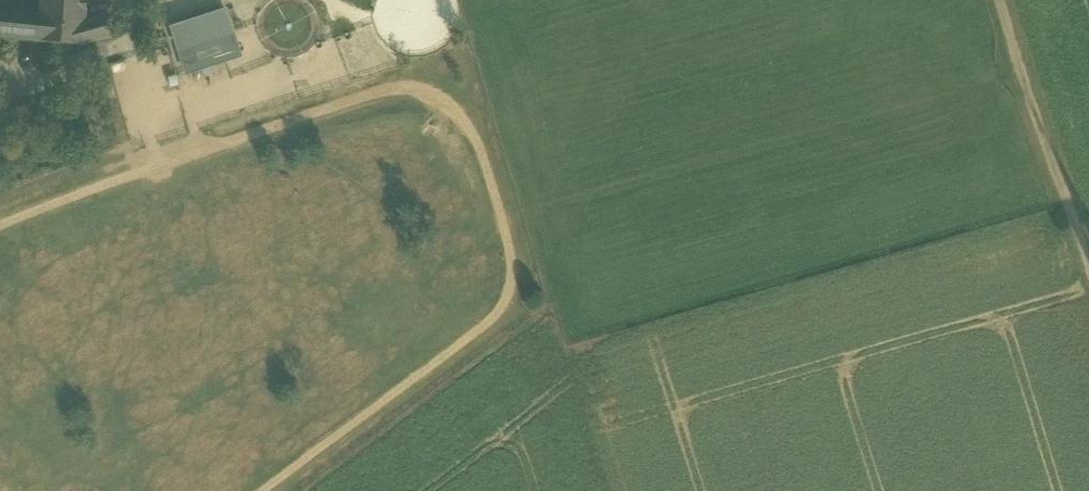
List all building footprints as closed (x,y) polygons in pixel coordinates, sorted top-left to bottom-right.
[(36,41),(81,46),(109,38),(105,17),(83,22),(85,0),(40,0),(36,41)] [(186,73),(245,56),(231,7),(172,25),(186,73)]
